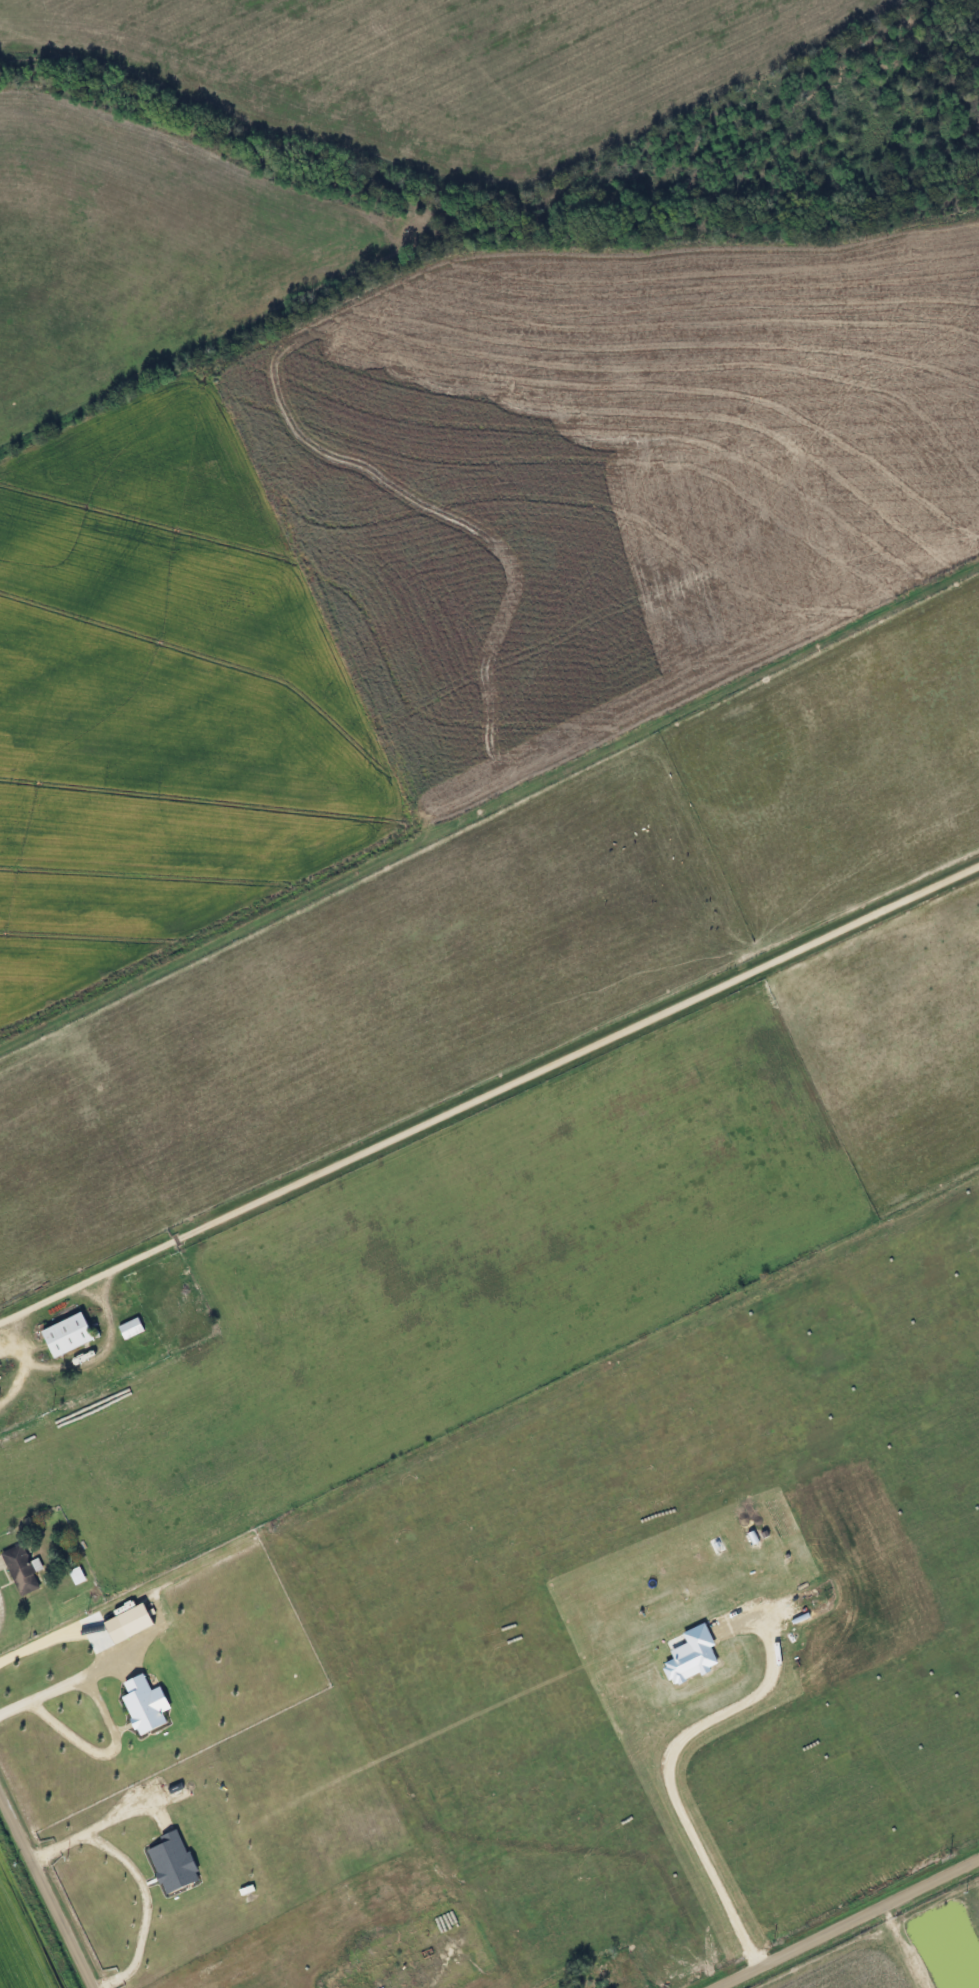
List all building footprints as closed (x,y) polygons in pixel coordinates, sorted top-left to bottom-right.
[(47,1357),(89,1339),(77,1311),(35,1329),(47,1357)] [(113,1325),(119,1339),(140,1330),(134,1316),(113,1325)] [(36,1588),(17,1543),(0,1550),(0,1559),(15,1596),(36,1588)]
